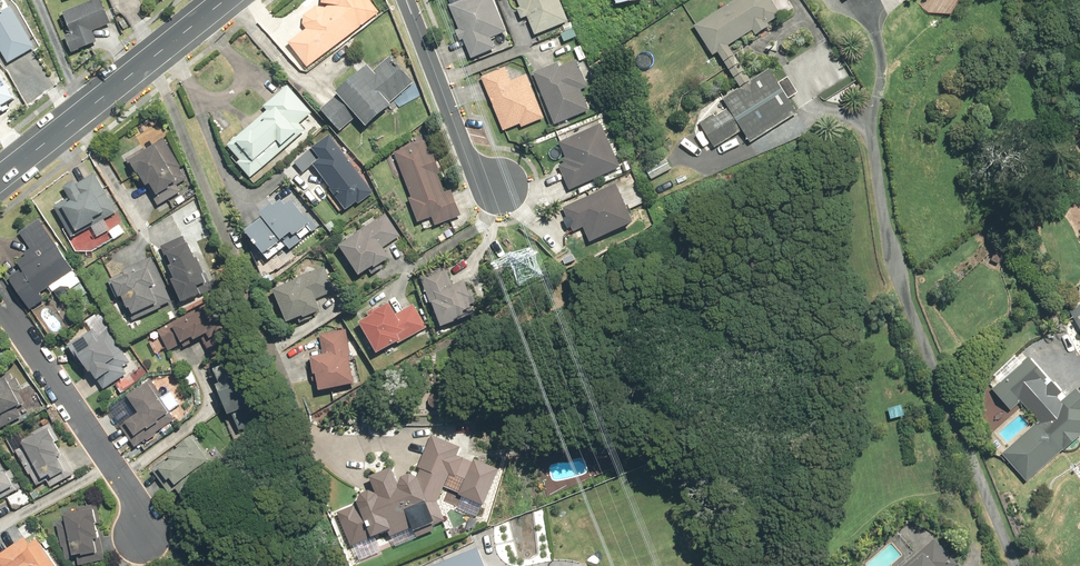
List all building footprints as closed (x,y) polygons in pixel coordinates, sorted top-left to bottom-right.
[(12,64),(39,49),(16,8),(9,12),(2,0),(0,0),(0,43),(12,64)] [(75,31),(67,34),(75,53),(83,50),(101,43),(96,32),(115,24),(105,0),(103,0),(69,13),(75,31)] [(291,43),(309,68),(381,14),(370,0),(324,0),(324,4),(341,6),(341,8),(327,8),(317,7),(305,16),(304,25),(308,30),(291,43)] [(452,5),(475,59),(497,49),(492,39),(508,32),(494,0),(465,0),(452,5)] [(537,36),(571,21),(562,0),(519,0),(522,7),(518,9),(523,20),(529,17),(537,36)] [(723,99),(729,108),(716,116),(714,113),(700,122),(717,148),(744,131),(753,144),(800,113),(770,68),(752,80),(730,47),(754,30),(758,36),(772,27),(770,25),(780,18),(781,13),(773,0),(737,0),(696,27),(715,56),(719,53),(741,87),(723,99)] [(370,66),(339,93),(340,94),(322,110),(341,132),(359,117),(369,128),(394,106),(392,104),(415,83),(392,56),(374,71),(370,66)] [(559,63),(535,73),(556,125),(591,111),(582,91),(590,88),(578,60),(560,68),(559,63)] [(6,108),(4,105),(19,96),(0,65),(0,111),(6,108)] [(506,68),(483,78),(505,132),(522,125),(523,128),(546,119),(529,76),(512,82),(506,68)] [(269,112),(229,146),(242,162),(239,164),(252,179),(307,131),(301,124),(314,114),(289,85),(264,107),(269,112)] [(565,164),(559,167),(569,190),(622,168),(603,124),(560,142),(566,158),(563,159),(565,164)] [(375,193),(331,135),(314,148),(322,159),(314,165),(333,190),(332,191),(347,210),(358,202),(360,205),(375,193)] [(136,169),(158,207),(182,193),(179,187),(188,181),(181,170),(183,169),(165,140),(147,151),(146,149),(127,160),(134,171),(136,169)] [(427,141),(396,152),(413,198),(410,199),(419,223),(434,218),(437,226),(462,217),(453,190),(446,193),(439,175),(442,173),(434,152),(431,153),(427,141)] [(71,199),(56,207),(74,238),(119,212),(96,173),(78,184),(76,181),(65,188),(71,199)] [(617,185),(564,210),(575,232),(584,228),(592,243),(636,223),(617,185)] [(266,218),(249,232),(272,260),(288,246),(292,250),(302,243),(301,242),(304,239),(304,240),(320,227),(310,215),(307,218),(294,202),(288,206),(285,202),(278,208),(275,205),(263,215),(266,218)] [(361,235),(342,247),(362,277),(376,267),(378,269),(392,259),(385,248),(402,237),(387,215),(360,233),(361,235)] [(23,269),(9,279),(32,311),(47,300),(44,295),(52,288),(55,292),(63,287),(71,288),(73,289),(82,283),(83,282),(40,219),(21,233),(33,249),(25,254),(28,257),(19,263),(23,269)] [(177,280),(175,281),(185,304),(220,288),(196,235),(164,249),(177,280)] [(138,319),(173,303),(153,258),(123,271),(125,275),(121,277),(122,280),(115,283),(123,298),(125,297),(131,310),(133,309),(138,319)] [(446,267),(422,276),(434,306),(436,306),(445,328),(478,315),(474,304),(478,303),(473,290),(470,291),(466,281),(454,286),(446,267)] [(297,282),(276,290),(290,324),(306,317),(306,319),(323,312),(318,300),(336,293),(326,268),(296,280),(297,282)] [(158,330),(170,352),(195,338),(197,342),(224,327),(210,302),(158,330)] [(371,318),(360,324),(363,329),(365,328),(380,354),(401,342),(402,344),(428,328),(415,305),(397,315),(391,304),(381,309),(380,306),(368,313),(371,318)] [(1067,313),(1079,334),(1079,306),(1067,313)] [(95,329),(67,348),(78,364),(84,360),(93,373),(94,373),(105,390),(129,374),(124,368),(132,363),(110,331),(100,337),(95,329)] [(319,375),(322,392),(357,385),(351,355),(352,355),(347,330),(320,335),(325,356),(313,358),(316,375),(319,375)] [(990,390),(1009,411),(1019,403),(1037,423),(1000,455),(1025,483),(1061,451),(1062,452),(1079,436),(1079,396),(1074,390),(1055,406),(1038,386),(1045,379),(1027,358),(990,390)] [(0,384),(0,428),(1,430),(25,418),(19,408),(26,404),(20,393),(21,392),(13,377),(0,384)] [(141,413),(122,427),(138,448),(176,420),(161,400),(165,397),(152,380),(129,397),(141,413)] [(26,447),(17,451),(38,489),(50,482),(52,487),(75,475),(58,443),(60,441),(51,424),(32,434),(34,436),(23,442),(26,447)] [(183,449),(154,471),(170,493),(177,488),(183,496),(216,472),(210,465),(215,462),(195,435),(181,446),(183,449)] [(361,503),(338,512),(351,545),(390,530),(393,537),(415,528),(417,532),(446,521),(439,502),(446,487),(460,493),(460,494),(463,496),(458,508),(478,516),(483,504),(486,505),(487,504),(500,469),(476,458),(474,461),(456,454),(459,446),(433,435),(419,467),(422,468),(418,476),(412,473),(403,477),(401,483),(394,467),(371,476),(377,490),(375,491),(371,490),(363,493),(360,501),(361,503)] [(22,489),(12,470),(7,473),(0,461),(0,501),(22,489)] [(66,511),(68,522),(58,523),(63,549),(65,548),(69,565),(77,565),(106,561),(102,539),(99,524),(102,524),(98,505),(66,511)] [(0,555),(0,561),(3,565),(58,565),(43,543),(41,544),(38,539),(30,544),(26,538),(0,555)] [(908,565),(954,565),(955,565),(933,540),(908,561),(910,564),(908,565)] [(478,547),(433,565),(486,565),(478,547)]
